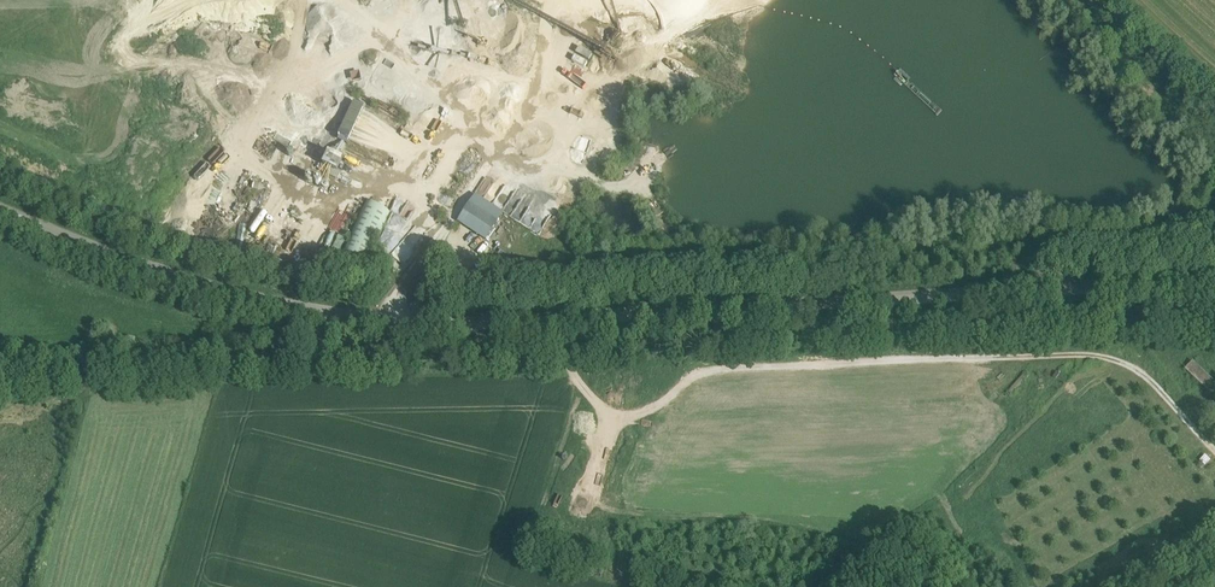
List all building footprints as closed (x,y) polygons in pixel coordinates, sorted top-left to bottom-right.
[(402,80),(413,92),(417,89),(405,77),(402,80)] [(345,140),(361,107),(351,102),(335,135),(345,140)] [(335,169),(339,159),(324,152),(315,174),(336,183),(341,172),(335,169)] [(503,214),(476,196),(465,213),(468,215),(465,219),(475,226),(472,230),(486,239),(503,214)] [(366,200),(343,256),(364,265),(387,209),(366,200)] [(286,234),(276,262),(311,274),(319,250),(338,257),(347,232),(296,214),(295,218),(287,215),(281,232),(286,234)] [(1185,368),(1212,393),(1214,390),(1214,381),(1193,360),(1185,368)]
